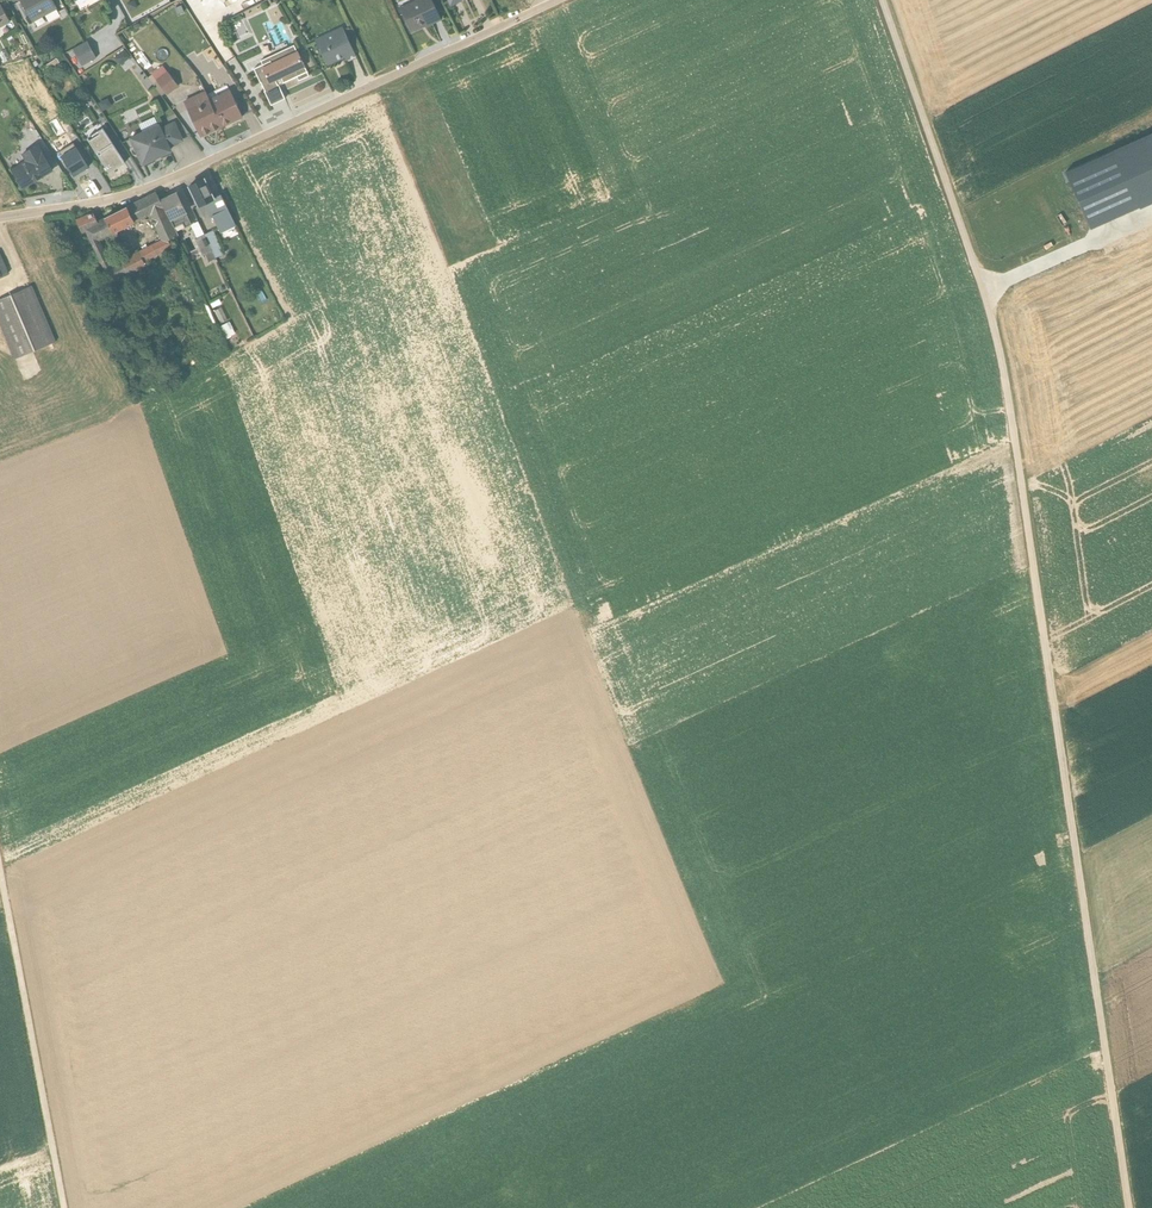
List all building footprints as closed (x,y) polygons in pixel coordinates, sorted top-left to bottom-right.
[(52,0),(20,0),(32,22),(57,8),(52,0)] [(134,0),(127,3),(130,11),(138,8),(134,0)] [(410,32),(431,22),(431,23),(441,19),(432,0),(414,0),(399,7),(410,32)] [(10,22),(1,4),(0,4),(0,28),(10,22)] [(224,38),(226,42),(230,40),(230,39),(231,39),(231,40),(232,43),(238,40),(232,25),(244,19),(242,14),(225,22),(230,34),(230,35),(224,38)] [(346,60),(356,55),(342,26),(314,39),(322,56),(323,56),(328,64),(344,57),(346,60)] [(96,58),(87,41),(72,49),(81,66),(96,58)] [(315,66),(306,49),(298,53),(298,51),(297,51),(294,45),(260,61),(262,65),(254,69),(271,105),(284,99),(279,86),(283,84),(283,83),(295,77),(297,81),(309,76),(307,70),(315,66)] [(0,52),(0,57),(3,63),(10,59),(5,49),(0,52)] [(124,50),(114,58),(119,65),(129,57),(124,50)] [(167,95),(179,87),(167,71),(166,71),(162,66),(151,74),(152,75),(148,77),(161,96),(165,93),(167,95)] [(230,90),(209,98),(221,128),(243,118),(230,90)] [(205,91),(183,101),(200,137),(221,128),(209,98),(205,91)] [(98,103),(102,111),(111,107),(107,99),(98,103)] [(183,141),(174,121),(161,128),(159,123),(157,124),(154,117),(139,124),(142,131),(129,138),(142,166),(172,152),(170,147),(183,141)] [(88,138),(109,172),(124,163),(102,129),(88,138)] [(1063,171),(1087,229),(1151,202),(1151,134),(1063,171)] [(79,140),(61,149),(73,174),(91,165),(79,140)] [(52,170),(37,145),(21,154),(25,161),(11,169),(22,188),(52,170)] [(220,232),(235,224),(220,195),(214,198),(204,179),(189,186),(199,207),(199,206),(203,204),(210,216),(210,217),(211,216),(220,232)] [(172,248),(168,240),(177,236),(175,231),(160,199),(156,192),(105,218),(113,234),(150,215),(160,240),(120,261),(128,276),(146,267),(144,262),(172,248)] [(175,231),(192,224),(176,192),(160,199),(175,231)] [(95,252),(112,284),(128,276),(120,261),(112,265),(100,240),(113,234),(105,218),(98,222),(93,213),(76,220),(82,234),(85,232),(95,252)] [(196,238),(194,239),(202,256),(205,255),(208,262),(215,259),(198,222),(190,225),(196,238)] [(223,253),(212,230),(204,234),(215,257),(223,253)] [(14,360),(56,341),(32,286),(0,300),(0,327),(14,360)]
